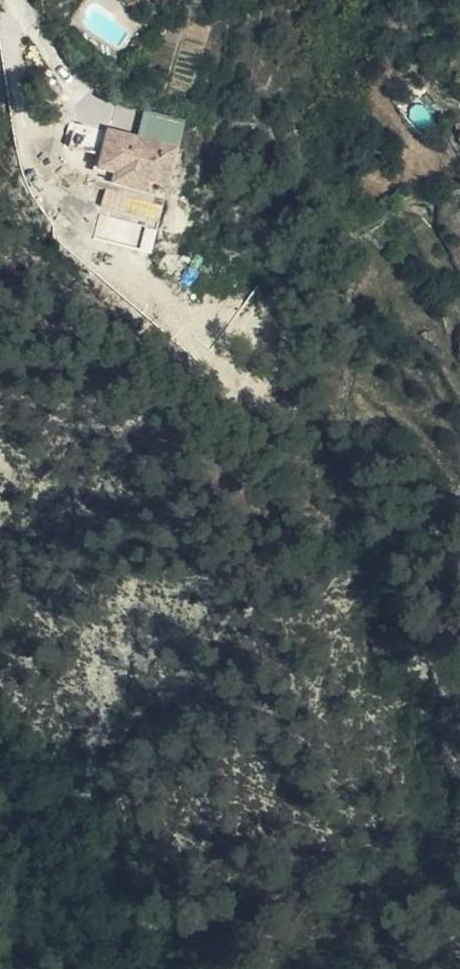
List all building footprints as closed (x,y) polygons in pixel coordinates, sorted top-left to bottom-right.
[(145,15),(140,25),(147,30),(154,22),(145,15)] [(116,181),(149,191),(164,196),(185,131),(145,119),(136,147),(110,139),(98,176),(116,181)] [(85,147),(104,149),(105,127),(86,126),(85,147)] [(146,202),(149,191),(116,181),(113,191),(146,202)]
